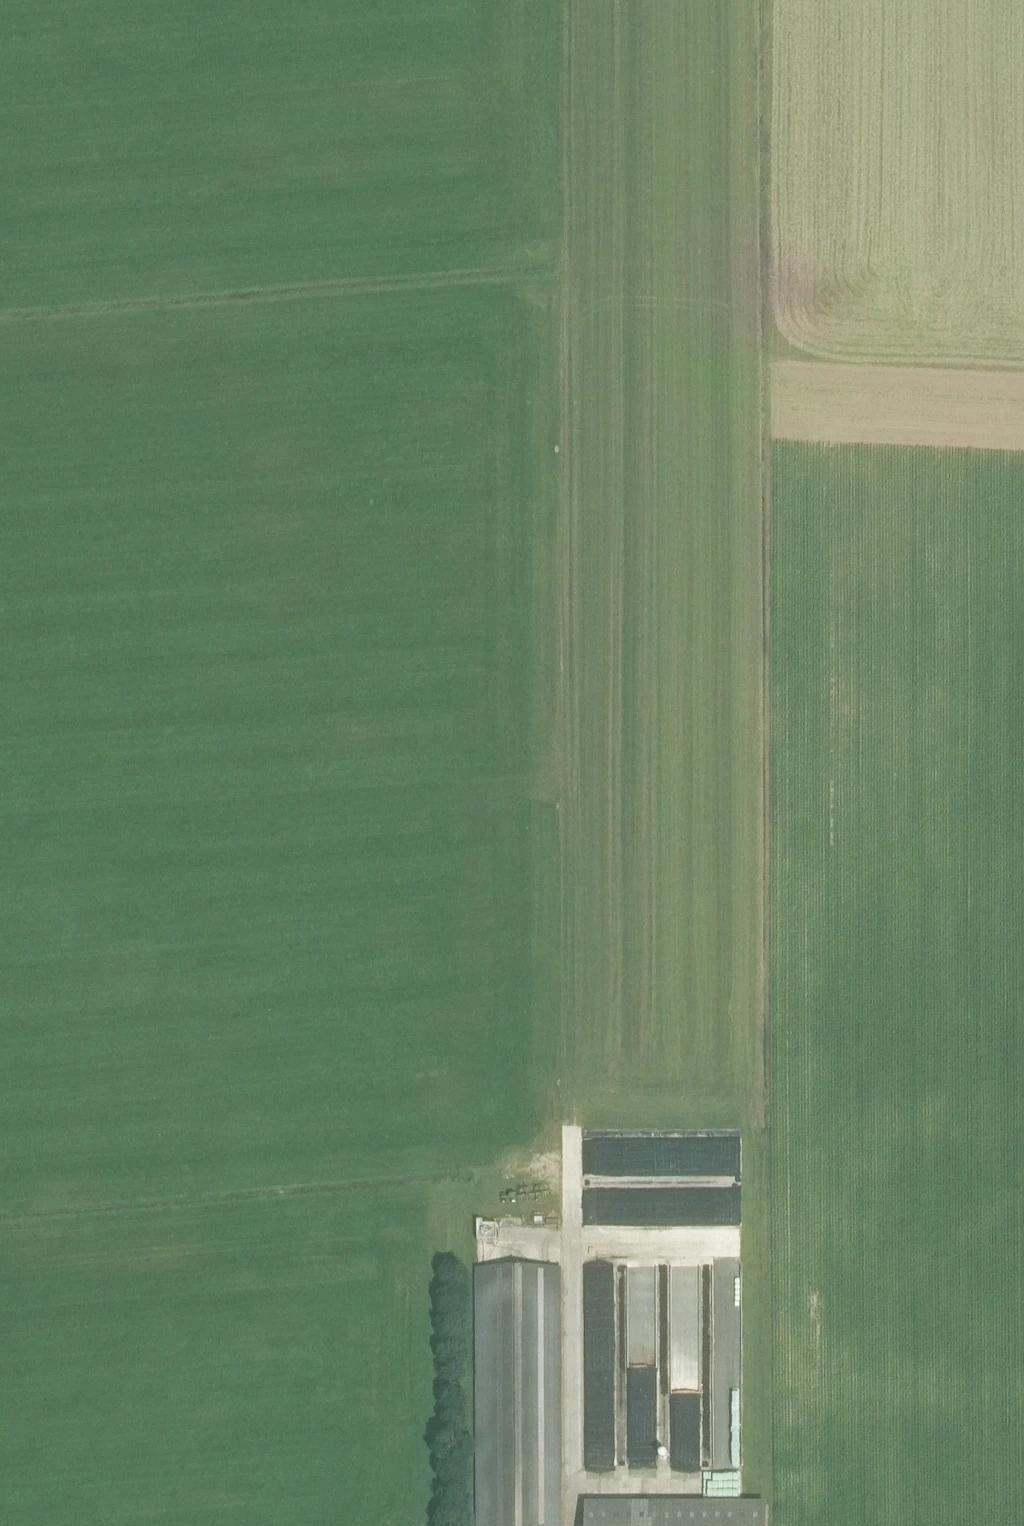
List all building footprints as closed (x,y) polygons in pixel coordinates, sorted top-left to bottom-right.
[(737,1239),(736,1183),(560,1183),(560,1219),(592,1219),(592,1232),(579,1232),(579,1239),(737,1239)] [(606,1261),(580,1262),(581,1297),(594,1296),(594,1307),(608,1306),(606,1261)] [(666,1267),(667,1285),(692,1283),(691,1266),(666,1267)] [(622,1267),(620,1438),(643,1438),(646,1268),(622,1267)] [(707,1409),(728,1409),(730,1270),(708,1269),(707,1409)] [(480,1271),(479,1525),(561,1525),(562,1271),(480,1271)] [(706,1423),(708,1463),(736,1462),(734,1422),(706,1423)] [(630,1459),(645,1460),(646,1448),(631,1447),(630,1459)] [(767,1502),(586,1502),(586,1525),(767,1525),(767,1502)]
